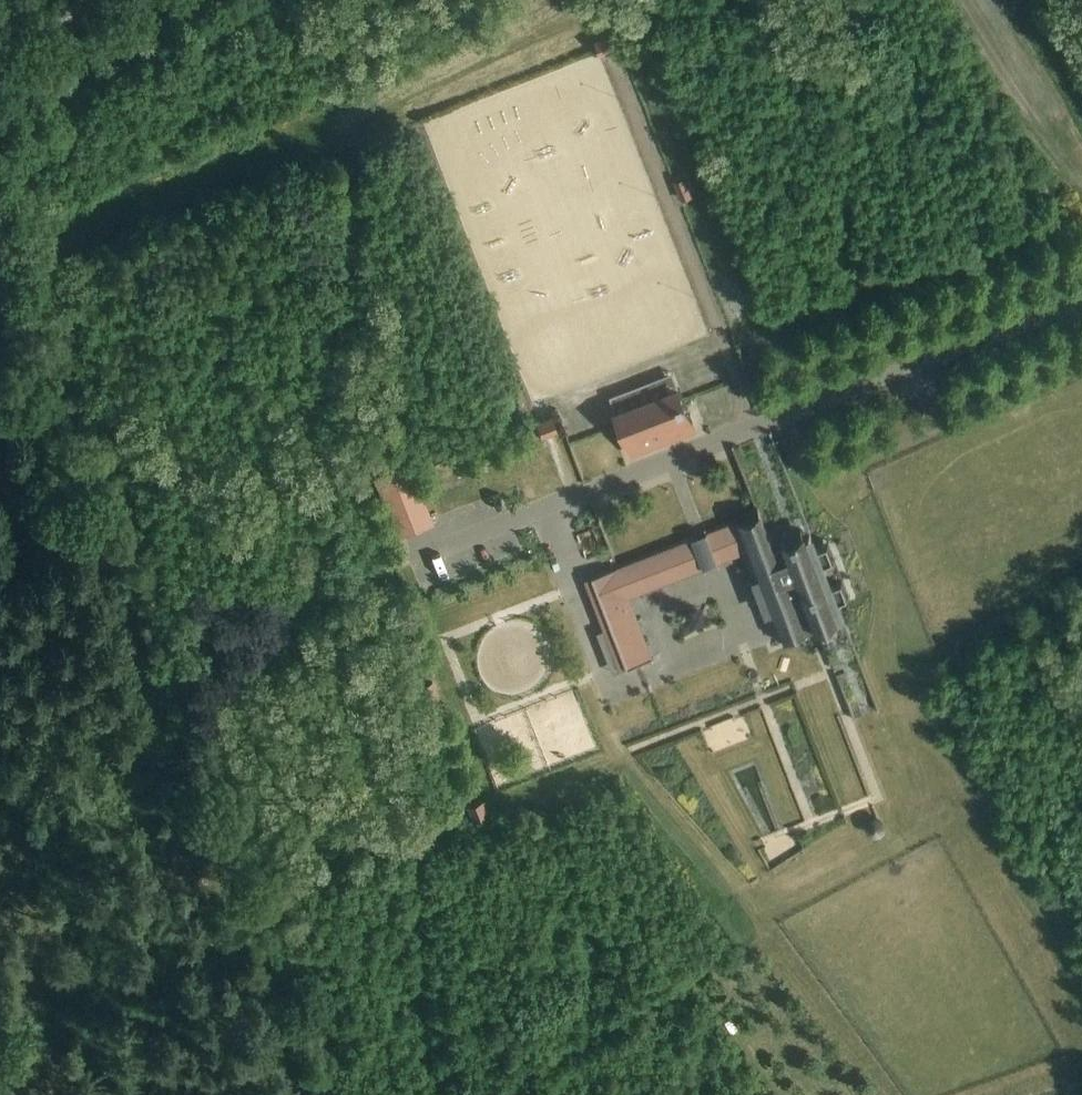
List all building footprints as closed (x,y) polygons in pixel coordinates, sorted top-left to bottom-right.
[(597,39),(603,55),(617,49),(611,34),(597,39)] [(682,201),(693,197),(686,178),(674,182),(682,201)] [(617,414),(630,448),(693,424),(680,389),(617,414)] [(450,448),(431,455),(435,467),(454,460),(450,448)] [(410,461),(373,475),(380,492),(385,504),(422,489),(417,478),(410,461)] [(810,533),(773,548),(760,513),(706,534),(718,563),(744,553),(778,642),(842,616),(838,603),(851,597),(844,578),(830,583),(823,565),(837,560),(829,541),(816,546),(810,533)] [(654,660),(630,598),(705,568),(694,539),(593,579),(629,670),(654,660)] [(699,621),(703,640),(719,637),(715,617),(699,621)] [(455,623),(439,631),(444,642),(460,635),(455,623)] [(680,651),(698,644),(689,624),(671,632),(680,651)] [(433,681),(421,685),(429,704),(439,700),(440,700),(434,685),(433,681)] [(541,715),(476,737),(485,761),(549,738),(541,715)] [(708,759),(748,751),(744,730),(704,738),(708,759)] [(468,805),(474,820),(488,815),(482,799),(468,805)] [(869,825),(867,829),(868,834),(871,837),(875,839),(880,838),(883,835),(885,831),(884,826),(881,822),(877,821),(872,822),(869,825)] [(762,845),(768,862),(790,854),(784,837),(762,845)]
